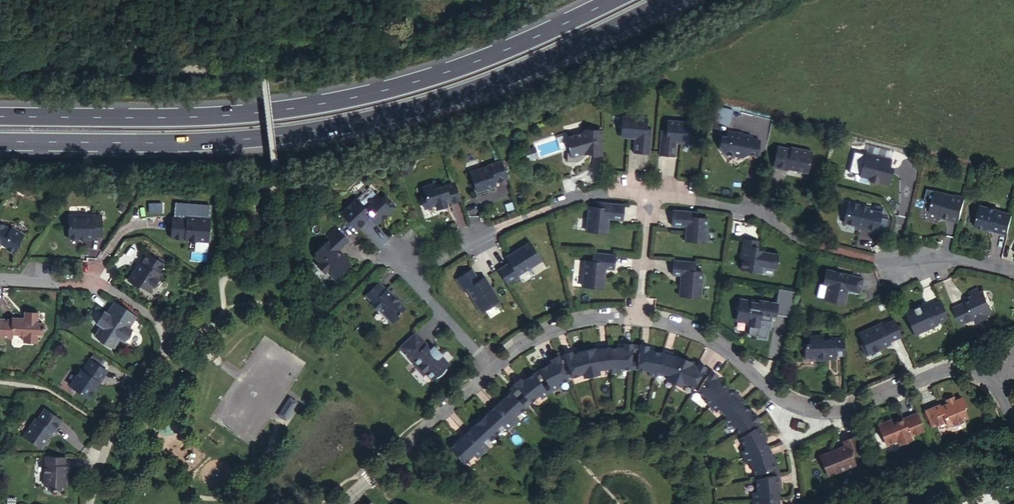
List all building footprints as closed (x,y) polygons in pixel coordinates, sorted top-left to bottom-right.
[(647,153),(649,128),(644,128),(645,118),(621,116),(618,136),(628,137),(630,135),(633,135),(633,137),(631,152),(647,153)] [(676,139),(678,141),(687,142),(689,121),(664,119),(663,129),(658,129),(656,154),(672,156),(673,140),(673,139),(676,139)] [(601,156),(600,130),(581,130),(581,133),(563,138),(565,146),(564,147),(564,163),(572,163),(572,154),(585,154),(588,154),(588,156),(601,156)] [(725,131),(724,136),(723,142),(717,145),(717,146),(725,160),(732,156),(739,157),(745,154),(754,156),(758,141),(750,139),(750,137),(741,135),(725,131)] [(789,149),(776,147),(772,168),(785,171),(786,170),(805,174),(810,151),(789,147),(789,149)] [(889,160),(863,153),(856,178),(885,186),(890,168),(887,168),(889,160)] [(585,154),(572,154),(572,163),(573,162),(575,162),(578,160),(581,158),(582,157),(584,155),(585,154)] [(504,180),(497,162),(484,166),(484,167),(468,173),(467,176),(473,194),(492,187),(491,184),(504,180)] [(457,201),(451,184),(431,191),(429,186),(418,189),(420,196),(421,198),(416,199),(420,211),(432,207),(433,211),(443,208),(442,205),(442,203),(446,201),(446,204),(447,205),(457,201)] [(173,217),(171,217),(173,238),(187,237),(187,238),(198,237),(210,235),(205,187),(172,191),(174,204),(171,204),(173,217)] [(954,196),(933,191),(928,214),(938,216),(948,219),(948,221),(956,223),(963,197),(955,195),(954,196)] [(353,199),(337,213),(353,229),(366,217),(373,224),(391,209),(381,198),(377,201),(372,195),(360,207),(353,199)] [(621,205),(596,202),(595,207),(586,206),(584,231),(603,233),(605,219),(619,220),(621,205)] [(867,208),(846,202),(840,223),(852,226),(860,228),(859,230),(873,233),(879,213),(866,209),(867,208)] [(997,212),(997,211),(978,206),(974,222),(972,223),(971,227),(972,229),(981,231),(983,230),(983,231),(984,231),(984,229),(990,231),(990,233),(1004,237),(1010,216),(997,212)] [(695,216),(695,211),(670,209),(669,225),(684,226),(683,240),(702,242),(705,217),(695,216)] [(102,234),(102,212),(69,213),(69,237),(78,237),(80,235),(85,235),(85,237),(94,236),(94,235),(102,234)] [(0,220),(0,242),(2,238),(5,240),(6,246),(14,251),(21,240),(19,240),(25,231),(13,224),(11,227),(0,220)] [(344,238),(334,227),(323,237),(326,239),(313,250),(313,255),(318,260),(316,262),(322,270),(325,267),(330,273),(335,273),(347,261),(334,247),(344,238)] [(210,235),(198,237),(199,247),(212,246),(210,235)] [(756,241),(742,238),(739,253),(742,254),(741,259),(739,269),(759,272),(759,268),(773,270),(775,254),(755,250),(756,241)] [(507,261),(495,268),(505,284),(517,277),(515,273),(539,258),(528,240),(515,248),(515,251),(513,252),(512,250),(503,255),(507,261)] [(138,269),(136,268),(130,278),(141,285),(142,283),(153,290),(165,272),(163,270),(168,262),(150,250),(143,262),(138,269)] [(610,270),(612,254),(590,252),(589,262),(582,261),(580,287),(600,289),(601,274),(600,272),(600,269),(602,270),(610,270)] [(692,271),(693,261),(671,259),(669,276),(678,276),(677,296),(698,298),(700,272),(692,271)] [(485,284),(486,283),(481,275),(476,278),(469,266),(453,276),(460,288),(463,286),(478,310),(496,299),(488,287),(486,286),(485,284)] [(859,277),(824,269),(820,285),(825,286),(822,300),(841,304),(844,290),(856,293),(859,277)] [(384,288),(376,280),(362,293),(370,300),(369,301),(375,307),(376,307),(389,320),(398,312),(398,311),(403,306),(395,298),(394,299),(390,294),(390,293),(384,287),(384,288)] [(964,303),(951,309),(958,326),(971,320),(973,325),(984,320),(982,315),(988,313),(980,293),(976,294),(974,290),(964,295),(966,299),(967,302),(964,303)] [(133,326),(140,315),(116,300),(110,311),(107,309),(98,322),(104,325),(98,335),(117,346),(122,338),(128,341),(129,339),(131,339),(132,338),(134,336),(135,335),(135,334),(136,333),(136,331),(135,330),(136,327),(133,326)] [(749,302),(737,300),(736,306),(733,308),(732,312),(734,315),(733,321),(744,323),(744,326),(755,328),(757,320),(758,315),(761,315),(772,317),(775,305),(757,302),(756,304),(749,303),(749,302)] [(946,319),(938,302),(926,308),(924,304),(901,314),(911,336),(934,325),(933,323),(931,318),(936,316),(938,321),(939,322),(946,319)] [(46,320),(40,320),(40,310),(25,310),(25,317),(12,317),(12,318),(0,318),(0,337),(14,337),(14,335),(20,335),(20,333),(24,333),(24,341),(39,342),(39,334),(45,334),(46,320)] [(880,327),(878,324),(856,334),(861,344),(865,354),(881,347),(880,345),(886,343),(898,337),(891,321),(880,327)] [(443,365),(446,362),(438,353),(439,352),(432,344),(428,347),(424,344),(425,343),(413,330),(397,344),(402,349),(403,347),(406,350),(404,352),(409,357),(408,357),(416,366),(419,363),(423,367),(423,370),(430,377),(433,374),(434,375),(435,375),(438,374),(439,373),(441,371),(443,369),(444,366),(443,365)] [(841,356),(841,339),(831,339),(831,341),(823,341),(820,341),(819,338),(819,336),(807,336),(807,344),(802,344),(802,356),(813,356),(813,360),(823,360),(823,359),(831,359),(831,356),(841,356)] [(965,344),(958,347),(961,353),(967,350),(965,344)] [(629,370),(631,346),(621,346),(621,349),(617,349),(617,350),(608,350),(610,371),(610,375),(618,374),(618,370),(622,370),(629,370)] [(610,371),(608,350),(608,347),(598,349),(598,351),(595,352),(594,350),(586,352),(592,378),(599,377),(598,372),(603,371),(603,372),(610,371)] [(655,376),(660,355),(652,353),(653,353),(649,352),(649,349),(639,347),(636,371),(643,373),(643,372),(647,373),(646,377),(654,379),(655,376)] [(107,358),(98,352),(94,357),(104,363),(107,358)] [(592,378),(586,352),(578,354),(578,356),(575,357),(574,354),(564,357),(572,380),(579,378),(579,377),(583,376),(585,380),(592,378)] [(671,386),(682,361),(674,358),(674,360),(670,358),(671,356),(662,352),(660,355),(655,376),(666,380),(665,383),(671,386)] [(572,380),(564,357),(559,359),(568,382),(572,380)] [(105,381),(112,370),(94,358),(87,369),(85,368),(72,387),(93,399),(101,386),(99,385),(102,379),(105,381)] [(568,382),(559,359),(549,363),(550,366),(547,367),(546,366),(539,370),(551,391),(558,389),(557,384),(561,383),(561,384),(568,382)] [(691,390),(704,370),(694,365),(693,368),(689,366),(690,365),(682,361),(671,386),(679,389),(681,385),(684,386),(684,387),(691,390)] [(551,391),(539,370),(534,373),(547,393),(551,391)] [(695,392),(708,373),(704,370),(691,390),(695,392)] [(547,393),(534,373),(527,377),(526,377),(523,379),(521,377),(513,382),(529,401),(535,397),(534,396),(538,394),(541,398),(547,393)] [(707,408),(724,389),(717,384),(718,384),(715,381),(717,379),(708,373),(695,392),(701,397),(701,396),(704,399),(701,402),(707,408)] [(524,406),(507,388),(502,393),(504,395),(499,399),(500,400),(494,405),(511,424),(517,418),(514,415),(524,406)] [(723,419),(739,406),(742,403),(735,396),(733,398),(730,395),(724,389),(707,408),(712,412),(716,409),(719,413),(719,414),(723,419)] [(299,401),(289,394),(278,412),(288,418),(299,401)] [(949,398),(941,401),(942,405),(935,408),(934,406),(920,412),(927,429),(941,423),(943,428),(947,426),(948,428),(950,428),(953,427),(956,426),(958,425),(959,424),(960,423),(959,421),(963,419),(959,408),(961,407),(957,399),(950,402),(949,398)] [(55,428),(63,416),(45,404),(38,415),(36,414),(24,432),(42,445),(54,427),(55,428)] [(511,424),(494,405),(488,410),(488,409),(483,413),(482,411),(476,416),(492,434),(502,425),(505,429),(511,424)] [(754,423),(755,422),(749,413),(747,415),(745,412),(744,412),(739,406),(723,419),(720,421),(725,427),(728,425),(731,428),(730,428),(734,434),(754,423)] [(888,423),(875,428),(883,447),(894,442),(896,446),(907,442),(906,438),(920,432),(914,415),(889,425),(888,423)] [(492,434),(476,416),(471,420),(473,423),(468,426),(469,427),(463,432),(480,451),(486,446),(483,442),(492,434)] [(757,427),(754,423),(734,434),(737,438),(757,427)] [(742,457),(766,447),(763,441),(760,436),(762,434),(757,427),(737,438),(736,439),(743,449),(739,452),(742,457)] [(480,451),(463,432),(458,437),(457,436),(453,440),(451,438),(446,442),(448,445),(462,461),(471,452),(475,456),(480,451)] [(859,452),(853,438),(840,443),(842,448),(816,458),(824,476),(851,465),(848,457),(859,452)] [(753,474),(777,469),(774,460),(772,460),(770,455),(769,455),(766,447),(742,457),(744,463),(749,461),(753,474)] [(67,463),(67,454),(46,453),(44,484),(49,484),(48,488),(63,488),(63,485),(68,485),(69,463),(67,463)] [(777,469),(753,474),(754,479),(778,474),(777,469)] [(752,499),(778,498),(776,490),(777,490),(776,483),(779,483),(778,474),(754,479),(756,492),(751,493),(752,499)]
